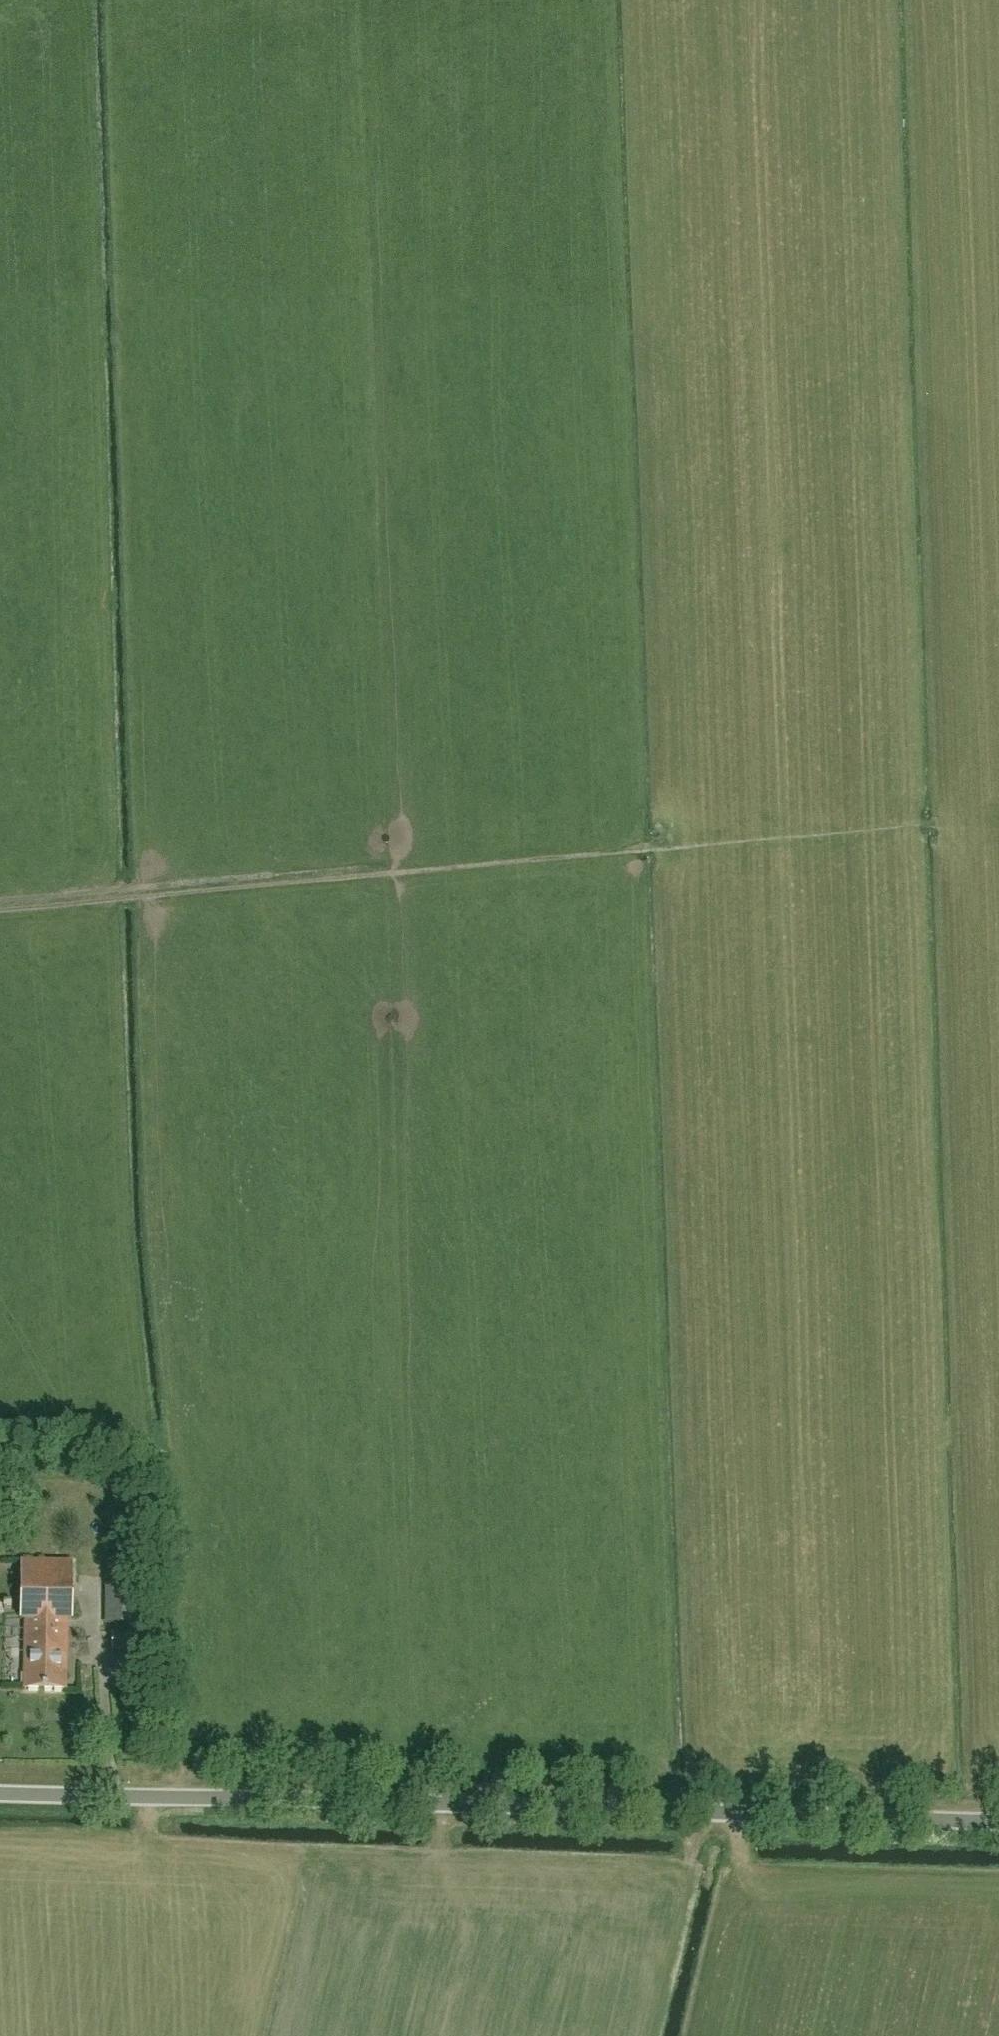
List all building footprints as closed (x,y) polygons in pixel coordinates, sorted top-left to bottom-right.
[(66,1620),(71,1620),(71,1562),(21,1562),(21,1620),(26,1620),(26,1690),(66,1690),(66,1620)] [(109,1564),(109,1575),(105,1575),(105,1625),(139,1626),(140,1575),(134,1575),(134,1564),(109,1564)] [(139,1650),(140,1632),(113,1633),(113,1651),(139,1650)]
